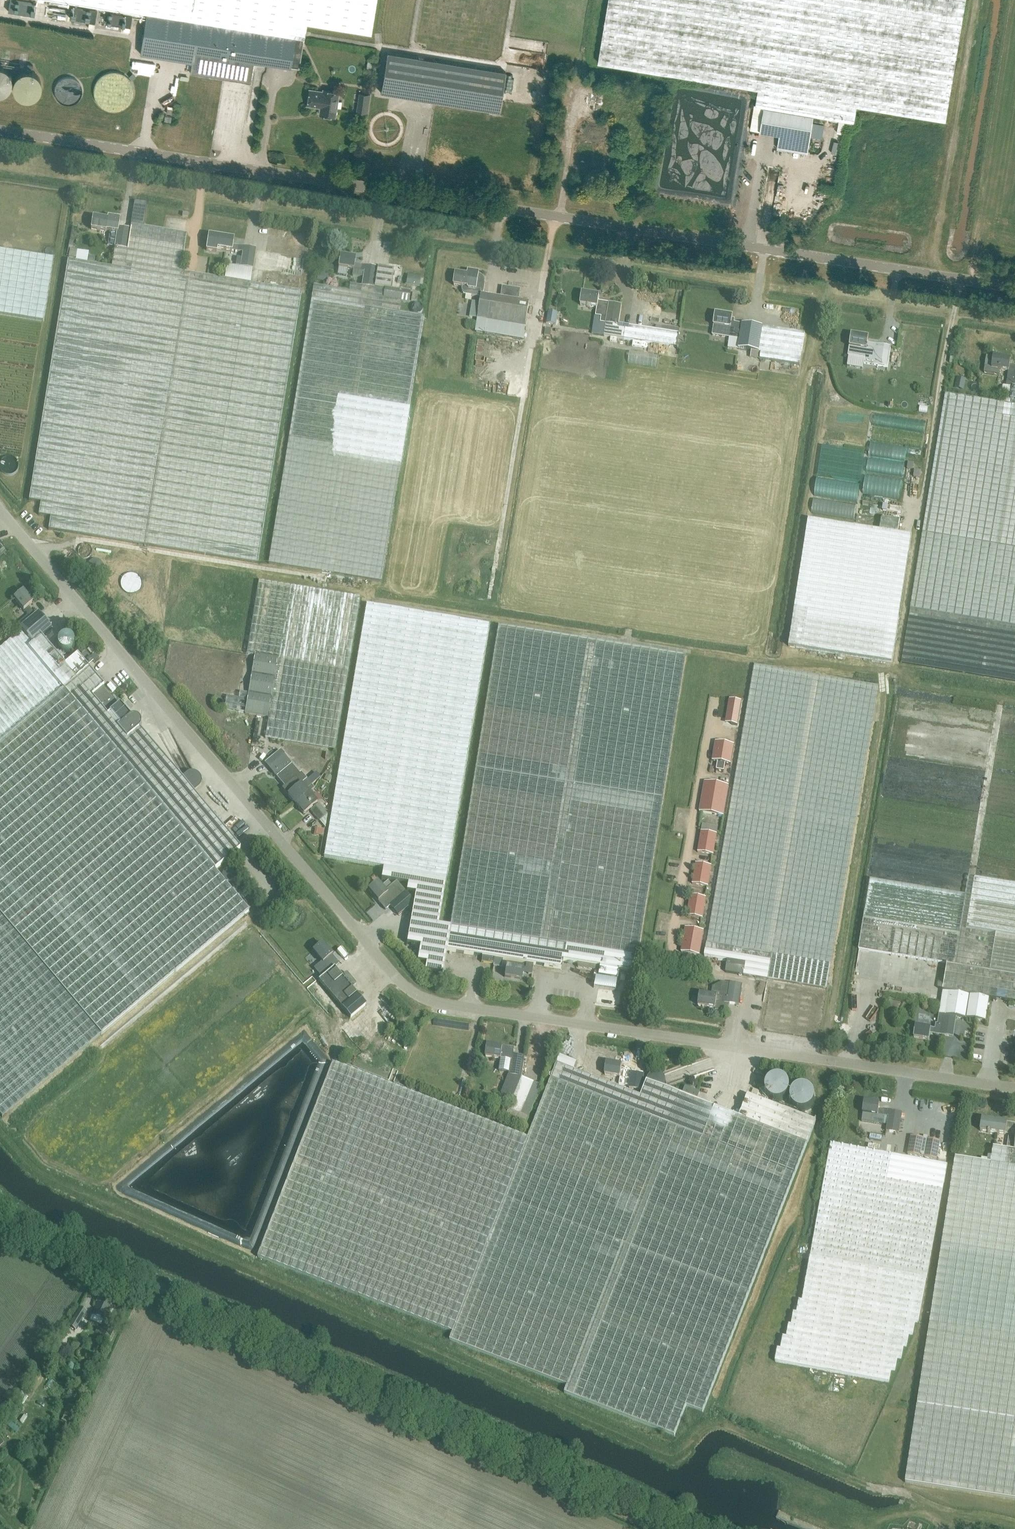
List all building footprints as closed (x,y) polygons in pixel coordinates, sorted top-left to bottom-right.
[(9,11),(34,15),(36,1),(31,0),(10,0),(9,11)] [(146,13),(146,14),(285,36),(295,38),(304,40),(306,24),(370,34),(376,0),(66,0),(146,13)] [(598,62),(758,89),(756,105),(764,107),(814,115),(845,120),(855,121),(858,105),(946,120),(966,0),(609,0),(598,62)] [(97,9),(72,5),(70,17),(95,21),(97,9)] [(109,10),(107,22),(131,26),(132,14),(109,10)] [(295,38),(285,36),(146,14),(140,54),(191,62),(190,72),(251,82),(254,62),(290,68),(290,67),(299,69),(304,40),(295,38)] [(499,112),(506,72),(387,53),(380,93),(499,112)] [(512,71),(509,86),(520,89),(523,73),(512,71)] [(323,92),(309,90),(307,105),(320,107),(319,114),(334,116),(338,93),(323,90),(323,92)] [(357,112),(367,113),(368,105),(358,103),(357,112)] [(814,115),(764,107),(756,105),(751,129),(780,134),(777,148),(808,153),(814,115)] [(825,125),(826,118),(816,116),(815,123),(825,125)] [(115,248),(127,250),(130,229),(119,228),(120,219),(112,217),(111,220),(93,217),(91,228),(117,233),(115,248)] [(186,234),(131,225),(130,229),(127,250),(115,248),(111,267),(68,259),(29,500),(40,502),(38,514),(50,516),(48,529),(146,545),(190,273),(180,272),(186,234)] [(217,248),(242,252),(240,267),(252,269),(255,249),(232,245),(233,239),(208,235),(206,250),(216,252),(217,248)] [(54,257),(0,248),(0,314),(44,321),(54,257)] [(378,268),(377,268),(354,264),(355,258),(340,256),(338,267),(353,270),(359,271),(356,285),(362,286),(374,288),(378,268)] [(250,283),(252,269),(240,267),(227,265),(225,279),(250,283)] [(393,270),(377,267),(377,268),(378,268),(374,288),(362,286),(361,293),(349,291),(314,285),(302,358),(269,564),(382,582),(420,348),(425,316),(400,312),(402,302),(400,301),(402,288),(390,287),(393,270)] [(483,277),(482,275),(479,275),(480,273),(469,272),(468,276),(456,274),(454,286),(463,287),(462,290),(463,292),(464,294),(466,295),(472,296),(472,297),(482,298),(476,331),(524,338),(529,303),(519,302),(521,290),(503,287),(501,299),(484,296),(486,283),(485,283),(485,281),(485,279),(483,277)] [(225,279),(224,279),(190,273),(146,545),(259,563),(290,370),(302,291),(250,283),(225,279)] [(407,284),(420,286),(422,278),(408,276),(407,284)] [(362,286),(356,285),(351,284),(349,291),(361,293),(362,286)] [(601,323),(606,324),(619,326),(619,325),(622,305),(599,302),(600,296),(583,293),(581,305),(598,308),(597,316),(602,317),(601,323)] [(557,325),(559,313),(548,311),(546,323),(557,325)] [(741,332),(739,344),(738,349),(739,349),(758,352),(762,327),(742,324),(732,323),(733,317),(716,314),(714,325),(713,334),(729,337),(731,330),(741,332)] [(679,334),(619,325),(619,326),(606,324),(604,336),(677,347),(679,334)] [(805,334),(762,327),(758,352),(756,359),(799,366),(802,352),(805,334)] [(867,349),(878,351),(876,366),(888,368),(891,347),(868,344),(869,338),(852,335),(850,347),(848,356),(866,359),(867,349)] [(993,366),(986,365),(985,372),(1000,375),(1001,370),(1009,371),(1007,386),(1014,387),(1014,367),(1010,366),(1011,360),(994,357),(993,366)] [(1014,387),(1011,405),(946,394),(910,614),(902,663),(948,671),(985,677),(1014,682),(1014,387)] [(809,520),(789,646),(892,662),(910,545),(912,535),(899,533),(901,520),(882,517),(880,530),(809,520)] [(245,713),(267,716),(268,717),(265,737),(335,749),(348,669),(360,598),(258,581),(258,584),(257,584),(246,653),(255,655),(249,693),(239,691),(238,698),(226,696),(224,709),(245,712),(245,713)] [(32,643),(41,636),(51,627),(39,612),(35,614),(28,606),(33,602),(23,590),(14,598),(24,610),(24,609),(31,618),(19,628),(22,630),(32,643)] [(447,877),(489,625),(373,605),(367,604),(343,750),(328,840),(325,858),(343,861),(383,867),(444,877),(447,877)] [(641,937),(686,656),(499,626),(458,881),(450,926),(450,927),(446,951),(483,956),(495,958),(504,960),(527,963),(534,965),(562,969),(563,961),(577,963),(578,968),(597,971),(599,967),(598,976),(617,979),(618,970),(635,972),(641,937)] [(32,643),(22,630),(0,648),(0,1114),(2,1117),(249,910),(215,870),(241,848),(192,790),(201,783),(196,773),(185,778),(185,782),(140,728),(141,727),(141,726),(141,725),(142,724),(142,723),(142,722),(141,721),(141,720),(141,719),(140,719),(139,718),(139,717),(138,717),(138,716),(137,716),(135,716),(134,716),(133,716),(131,716),(130,717),(121,724),(111,712),(119,705),(104,687),(105,686),(78,654),(66,665),(41,636),(32,643)] [(88,665),(93,660),(84,650),(79,654),(88,665)] [(728,960),(726,973),(828,989),(844,895),(870,743),(879,686),(822,676),(755,665),(747,710),(732,798),(715,899),(705,956),(728,960)] [(730,700),(727,718),(733,719),(732,724),(738,725),(742,702),(730,700)] [(111,712),(121,724),(130,717),(120,705),(119,705),(111,712)] [(724,771),(726,763),(731,764),(735,745),(716,742),(713,761),(718,762),(717,770),(724,771)] [(283,789),(288,795),(296,804),(312,790),(315,788),(307,779),(306,780),(292,764),(289,760),(280,749),(265,763),(277,777),(285,786),(283,789)] [(705,782),(700,811),(723,815),(729,786),(705,782)] [(312,790),(296,804),(305,814),(318,802),(313,797),(316,795),(312,790)] [(320,821),(328,814),(319,804),(311,811),(320,821)] [(701,832),(698,852),(713,854),(716,835),(701,832)] [(710,867),(696,864),(693,883),(707,886),(710,867)] [(383,867),(382,878),(399,881),(409,882),(407,891),(416,892),(410,925),(407,944),(421,946),(418,962),(427,963),(425,971),(443,974),(445,958),(446,951),(450,927),(450,926),(439,924),(442,905),(447,877),(444,877),(383,867)] [(859,948),(946,963),(941,991),(989,999),(990,999),(1014,1003),(1014,883),(975,876),(969,875),(966,894),(870,879),(859,948)] [(378,882),(369,890),(379,901),(379,902),(379,901),(386,910),(391,906),(390,905),(394,902),(406,892),(404,891),(396,881),(385,891),(378,882)] [(394,902),(390,905),(391,906),(399,915),(411,905),(414,902),(406,892),(394,902)] [(705,898),(691,896),(687,915),(702,918),(705,898)] [(686,928),(682,952),(699,955),(703,931),(686,928)] [(323,943),(314,951),(323,962),(324,962),(327,965),(319,972),(323,977),(331,970),(335,967),(339,963),(332,955),(323,943)] [(494,964),(493,967),(503,968),(504,960),(495,958),(494,964)] [(529,974),(532,974),(534,965),(527,963),(526,968),(524,968),(507,965),(505,977),(522,979),(523,970),(529,971),(529,974)] [(323,977),(319,980),(351,1017),(367,1004),(362,999),(353,988),(357,985),(357,983),(348,973),(346,973),(344,975),(346,977),(344,978),(335,967),(331,970),(323,977)] [(712,987),(711,995),(700,994),(698,1006),(715,1008),(716,1010),(724,1011),(727,1009),(728,1004),(740,1005),(743,985),(730,983),(722,982),(712,987)] [(916,1026),(914,1038),(929,1040),(930,1034),(953,1037),(957,1017),(967,1019),(978,1021),(985,1022),(986,1022),(990,999),(989,999),(941,991),(936,1023),(935,1023),(934,1029),(916,1026)] [(370,1026),(377,1020),(373,1017),(367,1023),(370,1026)] [(502,1094),(514,1099),(522,1077),(525,1057),(513,1055),(514,1049),(503,1047),(488,1045),(486,1057),(500,1059),(501,1058),(508,1060),(506,1074),(510,1075),(502,1094)] [(331,1063),(256,1257),(453,1333),(450,1341),(567,1386),(564,1394),(675,1437),(687,1407),(704,1413),(808,1144),(816,1121),(748,1095),(740,1117),(738,1117),(715,1108),(698,1101),(683,1095),(681,1094),(665,1088),(666,1086),(666,1085),(662,1075),(648,1080),(642,1096),(573,1070),(575,1062),(558,1056),(555,1063),(549,1080),(526,1138),(331,1063)] [(642,1090),(644,1074),(621,1071),(622,1065),(607,1063),(606,1075),(620,1077),(621,1076),(631,1078),(629,1088),(642,1090)] [(522,1077),(514,1099),(510,1110),(522,1114),(535,1083),(522,1077)] [(754,1087),(762,1090),(764,1084),(756,1081),(754,1087)] [(683,1095),(698,1101),(700,1094),(700,1092),(687,1087),(685,1088),(683,1095)] [(886,1131),(890,1132),(899,1133),(902,1113),(879,1109),(880,1104),(865,1101),(863,1113),(878,1115),(883,1116),(888,1116),(886,1131)] [(1014,1151),(1014,1124),(982,1119),(980,1131),(988,1132),(988,1133),(989,1133),(990,1133),(1005,1135),(1006,1133),(1009,1134),(1007,1149),(1014,1151)] [(883,1147),(884,1134),(874,1133),(873,1147),(883,1147)] [(911,1137),(908,1155),(937,1160),(940,1142),(911,1137)] [(745,1358),(733,1421),(859,1445),(862,1429),(869,1431),(878,1382),(889,1384),(891,1372),(895,1372),(897,1360),(901,1360),(903,1348),(906,1348),(908,1336),(912,1337),(915,1324),(917,1324),(918,1321),(925,1280),(946,1164),(925,1160),(884,1153),(831,1143),(830,1148),(817,1221),(814,1237),(802,1301),(800,1300),(798,1313),(795,1312),(792,1325),(790,1324),(787,1337),(784,1336),(782,1349),(778,1348),(775,1363),(745,1358)] [(1007,1149),(993,1147),(991,1163),(955,1158),(905,1483),(1014,1499),(1014,1151),(1007,1149)] [(105,1318),(113,1302),(111,1301),(113,1297),(101,1291),(95,1304),(97,1305),(92,1315),(98,1317),(99,1315),(105,1318)] [(87,1312),(81,1308),(70,1326),(76,1330),(87,1312)] [(109,1341),(115,1328),(106,1324),(100,1337),(109,1341)]
